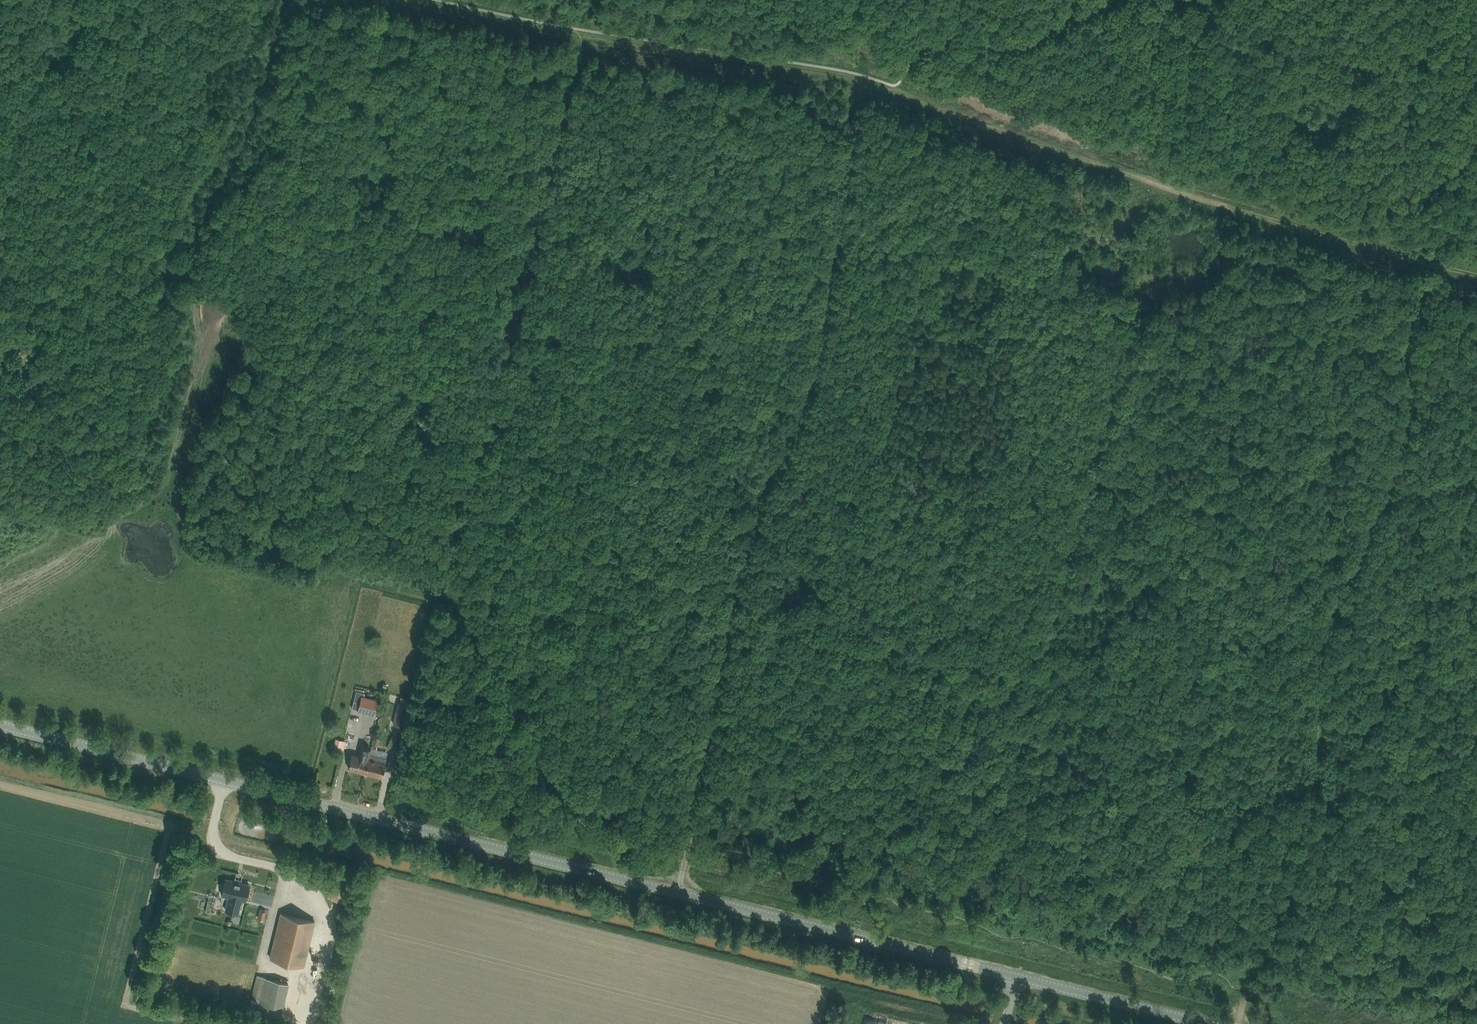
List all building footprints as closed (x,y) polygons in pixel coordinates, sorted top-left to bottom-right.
[(356,691),(352,709),(374,714),(377,701),(363,697),(364,693),(356,691)] [(398,703),(393,724),(403,726),(408,705),(398,703)] [(333,750),(343,752),(345,741),(335,739),(333,750)] [(365,772),(368,759),(367,759),(370,749),(361,747),(358,757),(351,755),(348,768),(365,772)] [(368,759),(365,772),(382,776),(386,758),(369,754),(368,759)] [(228,897),(225,910),(238,913),(241,900),(244,901),(248,885),(225,879),(221,895),(228,897)] [(248,887),(248,908),(257,908),(257,900),(267,900),(267,888),(248,887)] [(280,914),(270,958),(303,967),(314,922),(280,914)] [(256,975),(249,1009),(281,1016),(289,983),(256,975)]
